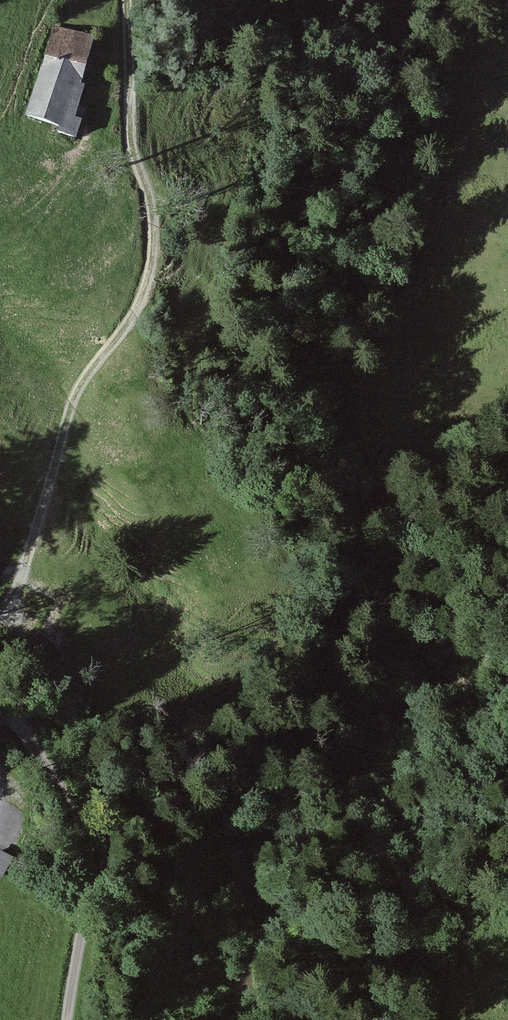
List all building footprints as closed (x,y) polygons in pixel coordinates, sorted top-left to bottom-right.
[(101,46),(59,33),(32,120),(74,133),(101,46)]
